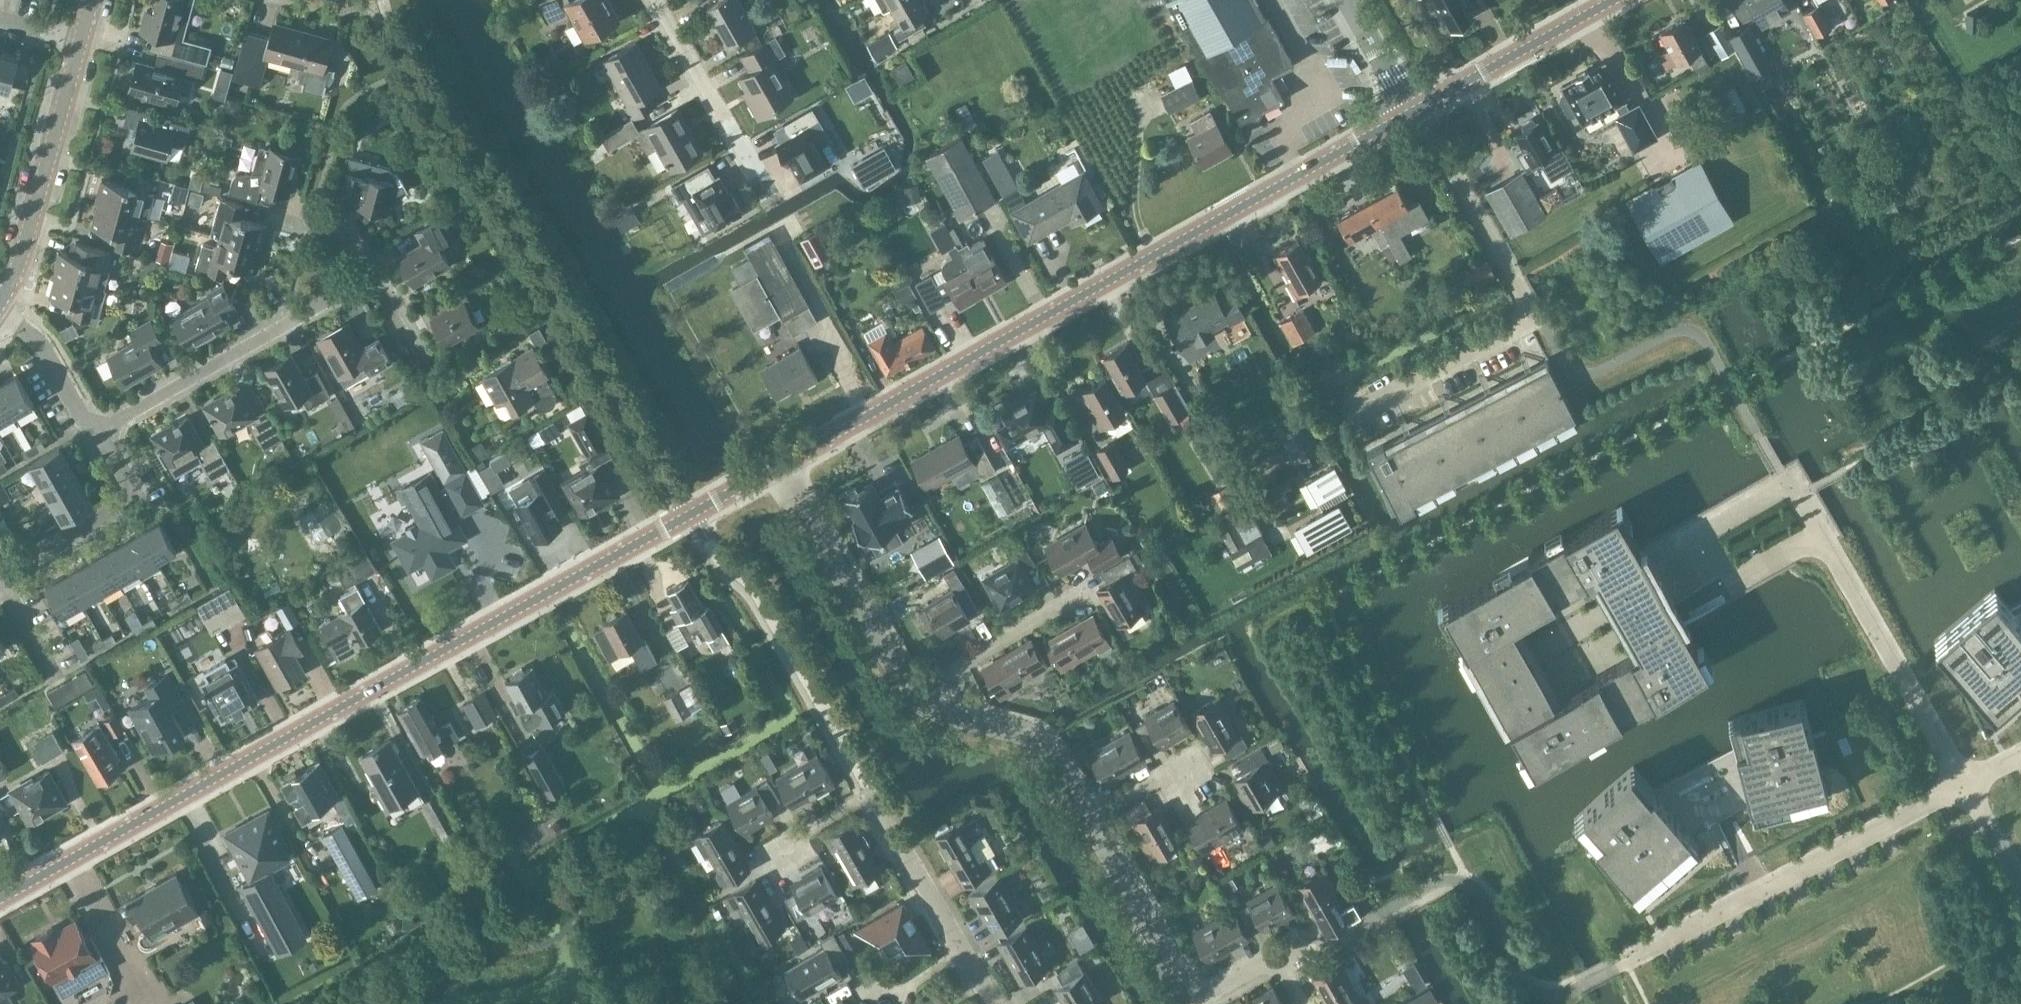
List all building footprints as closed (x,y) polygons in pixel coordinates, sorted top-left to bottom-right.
[(143,30),(156,34),(153,48),(188,58),(193,42),(174,37),(184,0),(157,0),(154,11),(148,10),(143,30)] [(540,2),(552,23),(571,12),(586,39),(619,19),(608,0),(544,0),(540,2)] [(708,7),(730,47),(743,39),(742,37),(754,30),(757,29),(741,0),(720,0),(708,7)] [(901,0),(880,0),(885,9),(894,4),(901,0)] [(894,4),(906,25),(897,30),(902,39),(928,24),(922,15),(931,10),(925,0),(901,0),(894,4)] [(1219,92),(1223,90),(1241,123),(1285,99),(1272,76),(1295,64),(1259,0),(1167,0),(1219,92)] [(1446,24),(1449,22),(1452,27),(1474,15),(1471,10),(1474,8),(1470,0),(1424,0),(1431,14),(1438,10),(1446,24)] [(1744,16),(1755,9),(1762,22),(1790,7),(1786,0),(1735,0),(1744,16)] [(1819,6),(1805,13),(1818,36),(1832,28),(1819,6)] [(1979,14),(1967,14),(1967,30),(1979,30),(1979,14)] [(1670,49),(1660,54),(1668,68),(1689,56),(1696,68),(1708,61),(1701,49),(1702,48),(1685,19),(1659,34),(1665,44),(1667,43),(1670,49)] [(1753,73),(1755,72),(1771,63),(1749,23),(1731,33),(1753,73)] [(273,38),(247,31),(235,74),(262,82),(270,56),(301,64),(300,67),(300,69),(300,71),(301,73),(301,75),(302,77),(303,79),(305,81),(303,88),(304,89),(304,88),(324,94),(323,94),(325,94),(327,84),(329,83),(331,82),(332,80),(333,78),(334,77),(335,75),(336,70),(323,66),(331,39),(277,24),(273,38)] [(1721,24),(1708,32),(1723,57),(1735,50),(1721,24)] [(754,30),(742,37),(743,39),(750,52),(763,45),(754,30)] [(890,33),(870,45),(877,58),(897,46),(890,33)] [(742,75),(755,98),(751,100),(761,117),(781,105),(781,104),(795,96),(773,60),(786,52),(777,36),(763,45),(750,52),(744,56),(752,69),(742,75)] [(634,118),(658,104),(652,94),(663,87),(637,42),(605,61),(630,104),(627,106),(634,118)] [(11,90),(20,56),(0,51),(0,87),(11,90)] [(157,66),(138,61),(130,92),(176,105),(184,75),(202,80),(206,65),(160,53),(157,66)] [(224,55),(221,64),(233,67),(236,58),(224,55)] [(908,60),(903,63),(895,67),(904,82),(916,75),(908,60)] [(1564,85),(1563,86),(1563,87),(1564,87),(1566,92),(1562,94),(1561,99),(1570,114),(1574,116),(1578,113),(1584,123),(1616,104),(1621,113),(1616,116),(1635,149),(1658,136),(1639,103),(1630,108),(1625,100),(1626,99),(1606,64),(1605,62),(1604,63),(1590,71),(1589,70),(1589,68),(1587,69),(1587,70),(1578,75),(1578,74),(1577,75),(1578,77),(1578,76),(1579,77),(1564,85)] [(1186,64),(1171,71),(1178,87),(1194,79),(1186,64)] [(219,67),(217,76),(229,79),(231,70),(219,67)] [(1770,69),(1757,76),(1764,88),(1777,81),(1770,69)] [(855,100),(869,92),(874,89),(865,74),(860,77),(847,84),(855,100)] [(1178,87),(1162,95),(1171,112),(1202,96),(1194,79),(1178,87)] [(1734,85),(1724,91),(1735,113),(1746,107),(1734,85)] [(232,99),(229,111),(239,114),(242,102),(232,99)] [(966,102),(955,108),(967,129),(978,123),(966,102)] [(191,126),(170,120),(171,117),(130,106),(125,124),(139,127),(133,149),(168,159),(172,144),(185,148),(191,126)] [(791,162),(802,180),(831,163),(830,161),(820,143),(830,138),(820,120),(813,108),(784,124),(791,135),(782,140),(778,143),(789,163),(791,162)] [(642,132),(634,118),(603,136),(611,150),(641,133),(651,150),(659,145),(673,168),(704,150),(680,109),(642,132)] [(1188,137),(1204,166),(1233,150),(1216,121),(1210,111),(1192,122),(1197,132),(1188,137)] [(1517,134),(1533,163),(1537,171),(1535,172),(1542,185),(1573,168),(1560,146),(1554,149),(1538,122),(1517,134)] [(208,134),(205,146),(213,148),(217,136),(208,134)] [(962,137),(927,155),(961,218),(995,200),(962,137)] [(272,150),(264,148),(257,172),(240,174),(238,174),(236,175),(235,177),(234,178),(234,179),(230,193),(275,206),(279,192),(288,194),(299,155),(272,148),(272,150)] [(998,150),(983,158),(1004,196),(1018,187),(998,150)] [(864,158),(853,164),(865,185),(896,167),(889,153),(868,165),(864,158)] [(345,169),(338,194),(357,199),(355,205),(388,214),(394,194),(397,194),(408,188),(409,188),(399,170),(377,164),(348,156),(345,169)] [(1701,161),(1628,202),(1661,261),(1734,220),(1701,161)] [(715,227),(716,228),(742,213),(740,210),(742,209),(731,191),(729,192),(720,175),(716,177),(709,165),(673,186),(681,200),(684,198),(694,215),(705,209),(715,227)] [(194,172),(190,186),(201,189),(205,176),(194,172)] [(1004,196),(1026,235),(1040,228),(1043,233),(1077,214),(1080,219),(1102,207),(1083,172),(1027,203),(1018,187),(1004,196)] [(1523,172),(1487,192),(1511,234),(1547,213),(1523,172)] [(99,203),(140,214),(143,203),(152,205),(159,181),(134,174),(131,187),(106,180),(99,203)] [(206,182),(203,189),(221,194),(223,187),(206,182)] [(919,184),(904,187),(906,201),(922,197),(919,184)] [(1368,201),(1390,241),(1396,252),(1400,259),(1410,254),(1399,234),(1428,218),(1418,200),(1408,205),(1397,185),(1368,201)] [(193,190),(189,202),(201,206),(205,194),(193,190)] [(261,248),(262,247),(268,224),(243,217),(246,205),(221,198),(215,222),(224,225),(221,236),(261,248)] [(1390,241),(1368,201),(1338,218),(1350,238),(1370,227),(1381,247),(1382,246),(1390,241)] [(99,203),(93,226),(118,233),(114,246),(139,253),(146,228),(137,226),(140,214),(99,203)] [(623,229),(639,220),(633,208),(616,218),(623,229)] [(400,257),(415,284),(451,264),(441,247),(454,241),(441,218),(417,232),(424,244),(400,257)] [(816,265),(832,256),(818,231),(802,240),(816,265)] [(769,233),(745,246),(785,318),(809,305),(769,233)] [(262,247),(261,248),(221,236),(218,248),(208,245),(202,270),(227,277),(230,264),(258,271),(264,248),(262,247)] [(968,243),(960,248),(984,291),(1007,278),(992,252),(992,253),(984,239),(971,247),(968,243)] [(1275,253),(1291,283),(1304,276),(1309,284),(1319,278),(1299,240),(1275,253)] [(1390,241),(1382,246),(1388,257),(1396,252),(1390,241)] [(63,253),(57,276),(97,287),(106,289),(116,253),(77,243),(73,255),(63,253)] [(947,278),(936,283),(931,274),(917,282),(932,310),(946,302),(946,301),(953,297),(959,309),(975,300),(974,297),(984,291),(960,248),(957,243),(949,248),(953,255),(946,259),(944,261),(942,264),(942,267),(943,271),(947,278)] [(161,254),(159,260),(169,262),(172,252),(166,251),(161,254)] [(173,251),(169,266),(185,270),(189,255),(173,251)] [(162,262),(141,257),(146,271),(159,275),(162,262)] [(750,258),(733,268),(742,283),(759,274),(750,258)] [(1488,261),(1467,273),(1475,287),(1496,276),(1488,261)] [(902,263),(891,269),(902,287),(912,281),(902,263)] [(742,283),(734,288),(756,327),(781,314),(759,274),(742,283)] [(57,276),(51,296),(76,303),(72,315),(97,322),(103,301),(94,298),(97,287),(57,276)] [(909,283),(899,290),(906,302),(917,296),(909,283)] [(214,295),(174,318),(191,348),(232,325),(225,313),(237,306),(224,284),(211,291),(214,295)] [(463,287),(432,304),(439,316),(433,319),(447,345),(479,327),(465,302),(470,299),(463,287)] [(1214,292),(1166,319),(1181,346),(1229,319),(1231,323),(1245,316),(1232,293),(1219,301),(1214,292)] [(809,305),(785,318),(795,336),(818,322),(809,305)] [(1294,315),(1282,322),(1293,343),(1306,336),(1294,315)] [(137,342),(109,357),(125,385),(162,363),(153,348),(165,341),(152,319),(131,332),(137,342)] [(74,323),(63,329),(68,339),(79,333),(74,323)] [(348,325),(322,340),(342,376),(348,385),(370,372),(370,374),(379,369),(393,361),(380,338),(366,346),(361,349),(348,325)] [(540,328),(531,333),(538,346),(547,340),(540,328)] [(870,341),(888,373),(935,347),(924,328),(901,340),(894,328),(870,341)] [(1109,374),(1119,393),(1145,378),(1135,361),(1138,359),(1128,341),(1104,355),(1113,372),(1109,374)] [(802,347),(763,369),(778,396),(802,383),(804,386),(819,378),(802,347)] [(534,348),(485,376),(499,401),(509,396),(516,409),(534,398),(538,405),(539,407),(540,408),(543,409),(545,410),(546,410),(548,410),(549,410),(551,409),(553,408),(554,408),(555,407),(556,405),(557,404),(558,402),(558,400),(558,398),(558,397),(558,396),(557,394),(546,374),(548,373),(534,348)] [(266,370),(286,405),(302,396),(309,408),(332,396),(318,371),(306,378),(293,355),(266,370)] [(1163,359),(1142,371),(1146,377),(1145,378),(1155,395),(1158,393),(1171,386),(1176,383),(1163,359)] [(1576,416),(1549,364),(1508,386),(1535,438),(1576,416)] [(0,384),(0,388),(15,415),(35,404),(18,374),(0,384)] [(1119,393),(1109,374),(1083,389),(1094,407),(1089,409),(1099,427),(1125,412),(1115,395),(1119,393)] [(413,380),(403,386),(410,400),(421,394),(413,380)] [(1171,386),(1158,393),(1173,419),(1185,412),(1171,386)] [(1508,386),(1468,406),(1495,458),(1535,438),(1508,386)] [(248,421),(264,450),(283,439),(269,414),(258,420),(240,387),(206,406),(223,435),(248,421)] [(0,388),(0,424),(15,415),(0,388)] [(569,398),(575,408),(590,400),(584,390),(569,398)] [(1010,424),(1000,430),(1009,445),(1019,440),(1045,425),(1058,449),(1078,439),(1058,404),(1046,410),(1036,392),(1002,410),(1010,424)] [(1468,406),(1427,427),(1454,479),(1495,458),(1468,406)] [(1185,412),(1173,419),(1180,430),(1192,423),(1188,417),(1185,412)] [(609,449),(588,413),(570,423),(590,460),(609,449)] [(154,436),(161,448),(158,450),(167,466),(171,465),(177,476),(202,462),(212,480),(231,469),(217,443),(206,449),(188,417),(154,436)] [(1284,429),(1299,457),(1307,472),(1328,461),(1320,446),(1305,418),(1293,424),(1284,429)] [(556,419),(529,434),(536,447),(563,431),(556,419)] [(1427,427),(1387,448),(1414,500),(1454,479),(1427,427)] [(397,542),(395,542),(411,570),(412,570),(411,568),(425,561),(434,578),(455,566),(450,556),(451,555),(449,552),(448,553),(446,549),(453,545),(454,547),(467,540),(451,511),(459,507),(464,516),(485,504),(481,498),(466,470),(444,431),(423,442),(446,484),(449,488),(441,493),(437,486),(432,475),(428,477),(428,476),(426,477),(427,478),(408,488),(408,487),(407,488),(403,490),(405,494),(409,501),(413,508),(422,523),(419,525),(418,523),(416,524),(417,525),(409,529),(408,528),(407,529),(410,534),(409,535),(408,535),(409,537),(398,543),(397,542)] [(958,435),(912,460),(928,488),(973,463),(982,479),(996,471),(977,436),(963,444),(958,435)] [(33,445),(37,452),(47,447),(43,440),(33,445)] [(1384,443),(1368,452),(1369,453),(1371,459),(1398,509),(1414,500),(1387,448),(1387,449),(1384,443)] [(1110,444),(1098,451),(1113,477),(1125,470),(1110,444)] [(37,452),(33,445),(24,451),(28,458),(37,452)] [(72,466),(60,446),(31,463),(42,483),(72,466)] [(1082,472),(1073,477),(1079,486),(1099,475),(1085,450),(1074,456),(1082,472)] [(481,470),(493,491),(505,484),(498,470),(512,462),(506,451),(491,460),(493,463),(481,470)] [(9,468),(5,461),(0,464),(0,473),(9,468)] [(600,463),(566,483),(583,514),(618,495),(600,463)] [(476,465),(466,470),(481,498),(488,494),(487,492),(491,490),(476,465)] [(72,466),(42,483),(53,502),(82,485),(72,466)] [(1306,481),(1318,503),(1346,487),(1335,466),(1306,481)] [(557,518),(570,510),(546,470),(526,482),(534,497),(518,506),(538,541),(562,527),(557,518)] [(1000,475),(983,484),(1000,515),(1017,506),(1000,475)] [(1105,480),(1094,486),(1098,494),(1109,488),(1105,480)] [(0,482),(0,503),(12,497),(2,481),(0,482)] [(885,534),(898,527),(894,521),(914,510),(900,486),(881,496),(873,482),(858,490),(856,486),(840,496),(849,513),(852,511),(857,519),(853,521),(865,542),(868,540),(870,543),(883,536),(883,537),(886,535),(885,534)] [(82,485),(53,502),(64,521),(93,504),(82,485)] [(1351,527),(1338,505),(1295,529),(1307,551),(1351,527)] [(1529,559),(1444,608),(1535,767),(1709,668),(1646,558),(1642,551),(1617,508),(1529,559)] [(1232,516),(1218,524),(1232,550),(1246,542),(1232,516)] [(141,531),(158,561),(178,550),(161,520),(141,531)] [(1085,523),(1047,546),(1063,572),(1090,556),(1098,568),(1122,554),(1112,537),(1098,545),(1085,523)] [(1132,524),(1123,529),(1126,533),(1133,535),(1137,533),(1132,524)] [(158,561),(141,531),(123,542),(140,571),(158,561)] [(1232,550),(1230,551),(1239,568),(1271,550),(1262,533),(1246,542),(1232,550)] [(15,536),(8,540),(14,550),(20,546),(15,536)] [(940,537),(923,547),(936,571),(954,561),(940,537)] [(140,571),(123,542),(104,553),(121,582),(140,571)] [(1013,562),(985,579),(1002,607),(1035,588),(1024,570),(1036,563),(1023,542),(1006,552),(1013,562)] [(361,552),(336,565),(347,587),(372,574),(361,552)] [(121,582),(104,553),(85,563),(102,593),(121,582)] [(1130,555),(1102,571),(1108,581),(1099,586),(1109,602),(1107,603),(1120,625),(1147,610),(1136,591),(1132,593),(1121,575),(1136,566),(1130,555)] [(102,593),(85,563),(66,574),(83,604),(102,593)] [(83,604),(66,574),(47,585),(64,615),(83,604)] [(701,626),(715,650),(730,641),(709,605),(705,607),(689,580),(668,592),(677,606),(672,609),(680,622),(685,619),(692,631),(701,626)] [(976,603),(964,583),(926,605),(943,634),(961,624),(959,621),(969,615),(965,609),(976,603)] [(230,586),(197,605),(213,633),(247,614),(230,586)] [(330,642),(340,661),(362,648),(359,643),(383,630),(359,587),(342,596),(350,609),(321,625),(330,642)] [(178,596),(183,603),(192,598),(188,590),(178,596)] [(2010,607),(1996,590),(1935,641),(1948,657),(1994,711),(2020,688),(2020,602),(2010,607)] [(183,603),(178,596),(169,601),(173,608),(183,603)] [(289,602),(277,609),(289,628),(301,621),(289,602)] [(596,632),(612,659),(631,648),(643,669),(659,660),(647,638),(643,640),(627,611),(604,624),(605,627),(596,632)] [(1068,630),(1045,643),(1061,670),(1098,648),(1100,652),(1112,645),(1095,616),(1069,631),(1068,630)] [(144,623),(148,630),(158,625),(154,618),(144,623)] [(148,630),(144,623),(134,629),(138,636),(148,630)] [(253,625),(245,628),(248,639),(256,636),(253,625)] [(257,648),(279,687),(307,672),(296,652),(302,649),(291,629),(257,648)] [(103,639),(107,646),(116,641),(112,634),(103,639)] [(107,646),(103,639),(94,644),(98,651),(107,646)] [(1000,671),(989,677),(1002,698),(1012,692),(1008,683),(1026,673),(1029,677),(1048,666),(1032,639),(1010,652),(1011,654),(995,663),(1000,671)] [(85,646),(77,651),(82,659),(90,655),(85,646)] [(202,683),(222,718),(223,720),(225,719),(224,718),(237,711),(238,713),(246,709),(245,707),(258,699),(258,700),(260,699),(259,697),(258,697),(236,657),(228,661),(227,659),(205,672),(209,679),(202,683)] [(738,658),(730,659),(731,665),(737,669),(739,668),(738,658)] [(512,678),(506,681),(507,683),(514,696),(511,699),(518,712),(520,711),(530,728),(542,722),(543,725),(545,724),(544,723),(564,712),(565,713),(566,712),(554,691),(549,694),(533,666),(524,671),(523,668),(513,673),(515,677),(512,678)] [(87,670),(49,691),(57,705),(95,684),(87,670)] [(154,697),(137,707),(147,723),(141,726),(156,752),(186,734),(173,711),(185,704),(169,675),(148,687),(154,697)] [(991,695),(997,691),(991,681),(985,685),(991,695)] [(7,693),(11,700),(21,695),(17,687),(7,693)] [(681,691),(667,699),(678,720),(692,712),(681,691)] [(487,692),(465,704),(478,727),(500,714),(487,692)] [(7,693),(0,697),(0,703),(1,706),(11,700),(7,693)] [(1231,716),(1220,696),(1193,712),(1206,735),(1208,734),(1217,749),(1221,747),(1228,757),(1248,745),(1242,734),(1238,737),(1227,718),(1231,716)] [(397,710),(422,754),(429,750),(431,754),(460,737),(451,722),(438,729),(420,697),(397,710)] [(1147,720),(1136,727),(1148,747),(1159,741),(1161,745),(1172,738),(1173,741),(1192,730),(1175,700),(1145,718),(1147,720)] [(1830,797),(1812,728),(1805,700),(1729,720),(1737,750),(1654,793),(1634,769),(1575,820),(1594,842),(1639,895),(1699,845),(1692,836),(1751,805),(1754,816),(1830,797)] [(117,717),(106,723),(114,737),(125,731),(117,717)] [(734,718),(722,725),(727,734),(739,727),(734,718)] [(102,725),(75,741),(83,755),(82,756),(99,784),(123,770),(118,760),(121,758),(102,725)] [(1072,728),(1065,732),(1069,739),(1077,735),(1072,728)] [(1145,758),(1129,731),(1089,754),(1107,784),(1125,773),(1124,770),(1145,758)] [(33,746),(43,764),(65,751),(54,733),(33,746)] [(361,756),(380,791),(378,792),(388,809),(418,792),(389,740),(361,756)] [(543,745),(526,755),(549,795),(566,786),(543,745)] [(1273,767),(1262,748),(1233,765),(1239,776),(1235,778),(1242,789),(1239,790),(1250,809),(1280,792),(1267,770),(1273,767)] [(769,752),(762,756),(771,772),(778,768),(769,752)] [(10,772),(0,755),(0,777),(10,772)] [(835,784),(818,755),(777,779),(793,806),(815,793),(817,795),(835,784)] [(287,782),(306,816),(339,798),(320,764),(299,776),(297,774),(288,779),(290,781),(287,782)] [(31,823),(56,809),(54,805),(64,800),(48,772),(13,792),(31,823)] [(758,787),(728,804),(745,834),(764,823),(762,821),(773,814),(770,808),(781,802),(768,781),(758,787)] [(339,798),(334,801),(339,810),(347,824),(357,818),(344,795),(339,798)] [(698,799),(697,802),(701,809),(705,810),(708,808),(710,804),(706,797),(702,797),(698,799)] [(1210,811),(1188,824),(1204,851),(1244,828),(1227,798),(1208,809),(1210,811)] [(1151,810),(1145,800),(1124,812),(1131,823),(1135,820),(1146,839),(1141,841),(1152,861),(1179,845),(1166,822),(1165,823),(1156,808),(1151,810)] [(227,835),(253,883),(245,887),(281,953),(307,938),(270,871),(292,859),(285,845),(287,844),(270,812),(227,835)] [(744,859),(722,821),(695,837),(707,857),(711,855),(721,872),(717,875),(723,885),(744,873),(738,863),(744,859)] [(975,841),(963,821),(936,837),(949,859),(951,858),(959,872),(958,873),(965,886),(992,870),(991,870),(985,859),(981,861),(971,843),(975,841)] [(881,871),(852,822),(825,837),(832,849),(836,847),(846,864),(842,866),(854,886),(881,871)] [(342,826),(325,836),(360,899),(377,889),(342,826)] [(818,835),(811,839),(817,849),(824,845),(818,835)] [(1267,836),(1261,839),(1267,849),(1276,843),(1272,837),(1267,836)] [(1196,851),(1187,856),(1195,870),(1203,864),(1196,851)] [(992,855),(985,859),(991,870),(999,865),(992,855)] [(796,892),(786,898),(798,919),(808,913),(809,913),(839,896),(821,867),(803,877),(804,880),(793,886),(796,892)] [(1337,889),(1326,870),(1299,886),(1312,908),(1313,907),(1328,933),(1361,915),(1354,903),(1343,909),(1333,892),(1337,889)] [(178,876),(125,905),(136,925),(144,920),(155,939),(200,914),(178,876)] [(1023,918),(999,877),(970,894),(980,913),(983,911),(996,934),(1023,918)] [(1233,877),(1223,883),(1228,892),(1238,886),(1233,877)] [(763,892),(756,880),(724,898),(732,910),(740,905),(750,922),(746,925),(758,945),(785,929),(771,907),(770,908),(761,893),(763,892)] [(1249,903),(1238,910),(1250,930),(1261,924),(1263,928),(1274,922),(1276,924),(1294,913),(1277,883),(1247,901),(1249,903)] [(1049,889),(1041,894),(1045,901),(1053,896),(1049,889)] [(927,942),(903,902),(855,931),(855,932),(856,931),(879,937),(890,955),(907,945),(918,947),(927,942)] [(1227,949),(1248,937),(1233,909),(1192,933),(1209,962),(1228,951),(1227,949)] [(40,942),(35,945),(42,957),(37,960),(47,977),(52,975),(54,978),(55,977),(58,982),(65,995),(110,969),(103,957),(92,938),(87,940),(77,921),(56,933),(53,928),(37,937),(40,942)] [(1000,941),(1006,952),(1013,963),(1011,965),(1021,983),(1051,966),(1034,936),(1033,936),(1027,926),(1000,941)] [(844,932),(836,937),(840,944),(848,939),(844,932)] [(836,937),(834,933),(821,940),(826,948),(786,971),(795,986),(797,985),(804,996),(842,974),(834,962),(846,955),(840,944),(836,937)] [(1091,935),(1076,944),(1081,952),(1096,943),(1091,935)] [(13,1003),(8,993),(21,986),(8,963),(5,964),(0,955),(0,1003),(13,1003)] [(1057,973),(1064,983),(1058,987),(1064,998),(1062,1000),(1064,1003),(1097,1003),(1102,1001),(1085,971),(1084,971),(1078,961),(1057,973)] [(1314,977),(1327,1000),(1329,999),(1332,1003),(1369,1003),(1366,997),(1359,1002),(1348,983),(1352,981),(1341,961),(1314,977)] [(1423,975),(1414,980),(1419,989),(1428,984),(1423,975)] [(1273,987),(1244,1003),(1283,1003),(1273,987)] [(1408,1000),(1410,1003),(1433,1003),(1438,1001),(1431,987),(1408,1000)]
